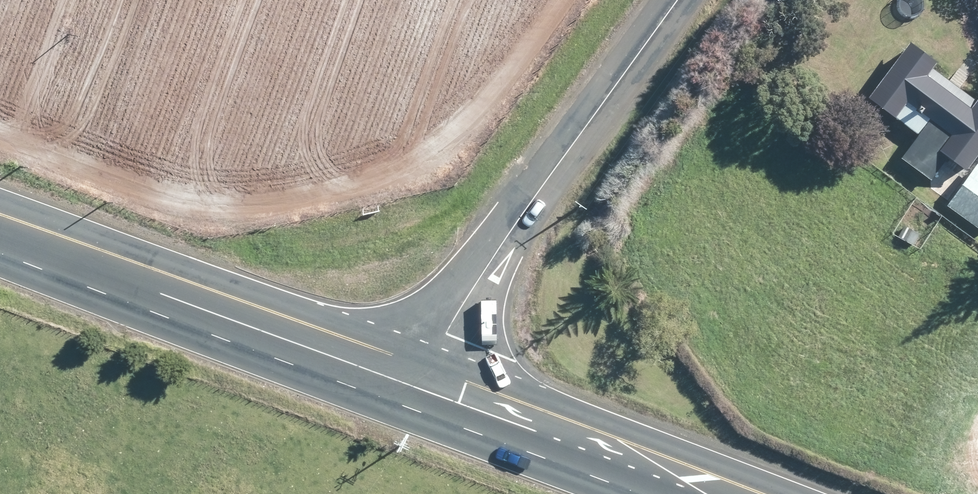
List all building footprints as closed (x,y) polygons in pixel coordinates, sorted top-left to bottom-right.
[(911,44),(870,101),(921,138),(904,162),(932,183),(949,159),(968,173),(977,158),(977,104),(934,72),(940,65),(911,44)] [(947,208),(977,229),(977,167),(976,166),(947,208)]
